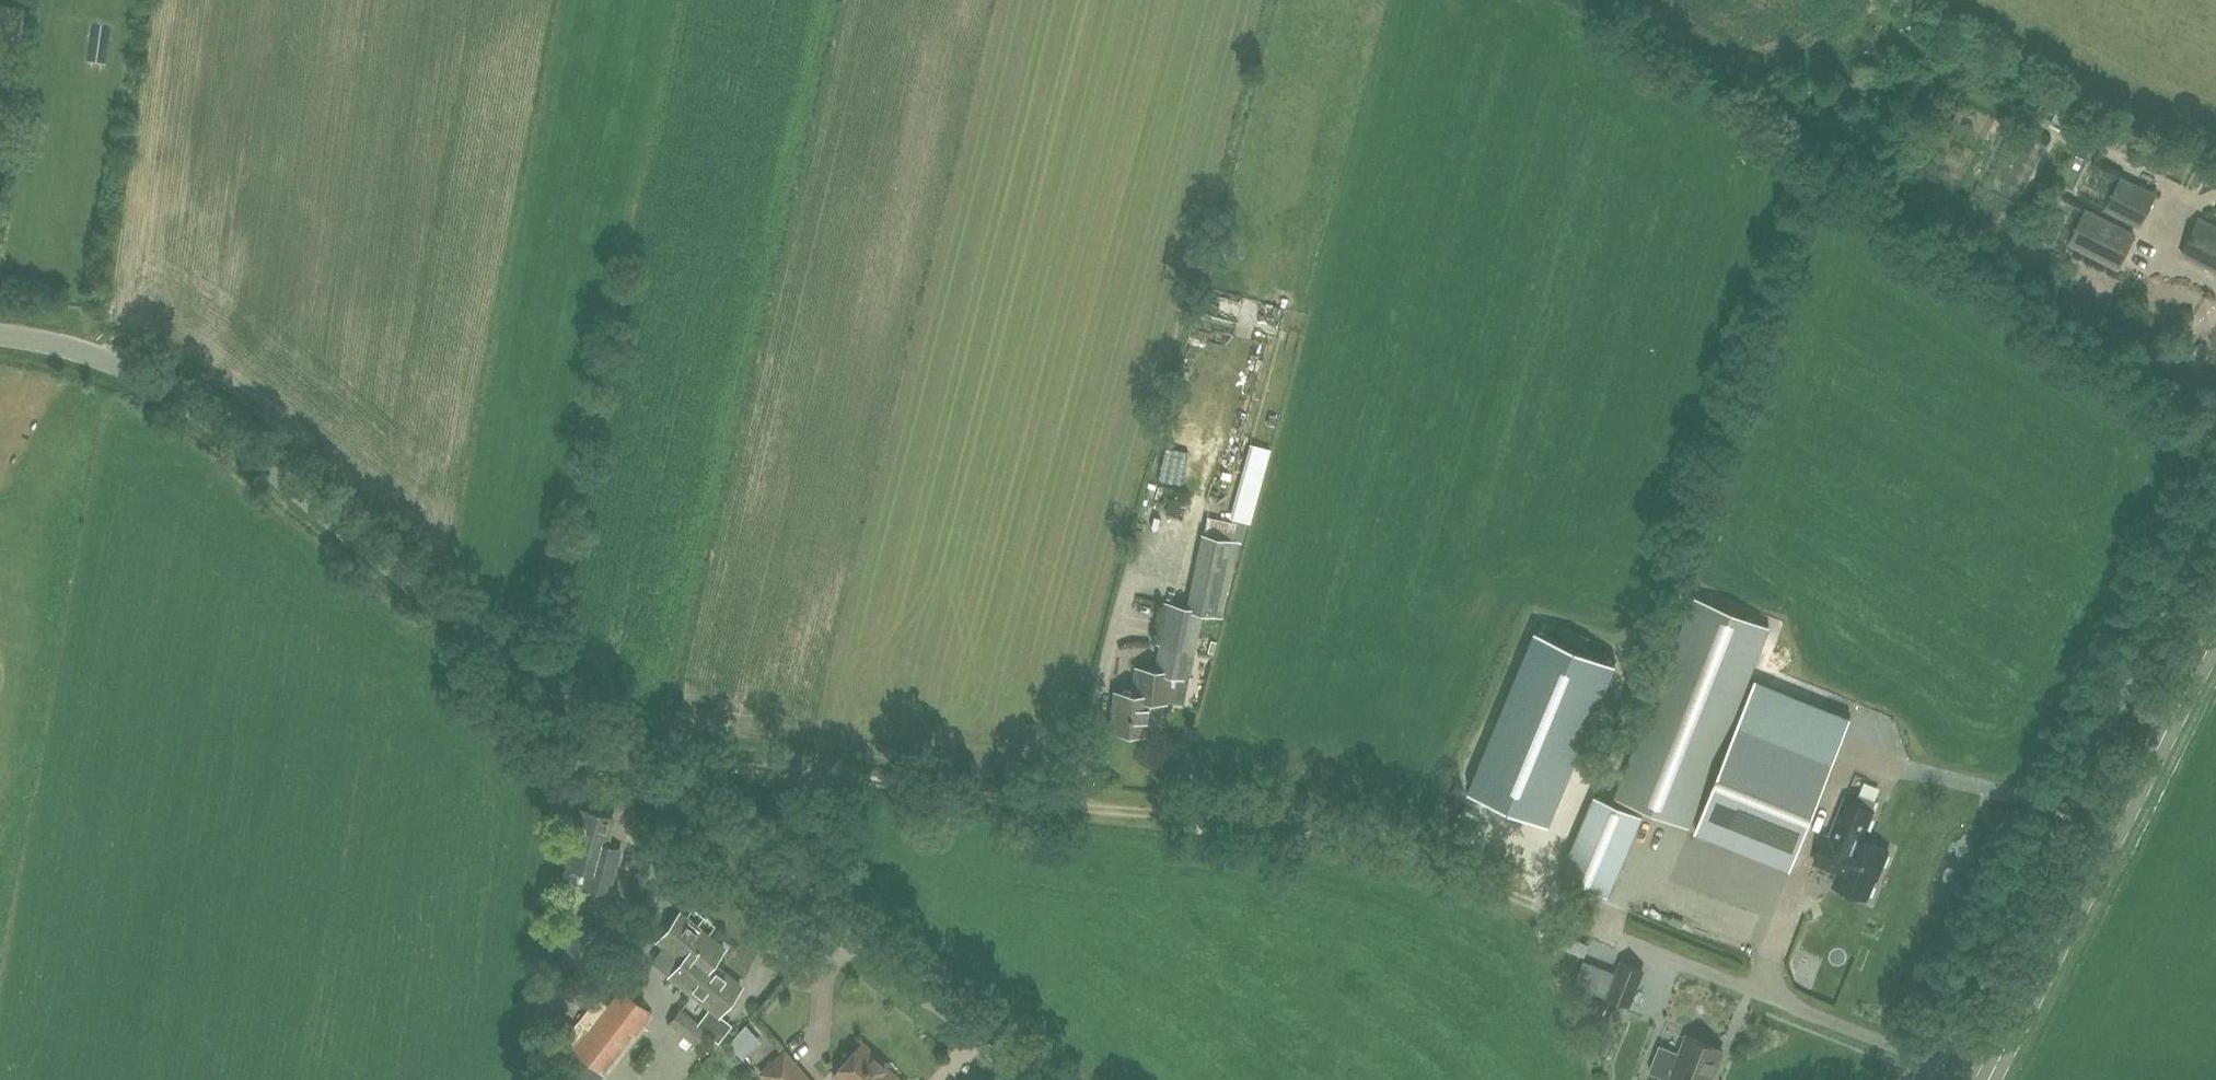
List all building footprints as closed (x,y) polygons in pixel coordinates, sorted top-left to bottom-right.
[(2154,196),(2121,179),(2106,208),(2139,225),(2154,196)] [(2118,267),(2134,236),(2085,211),(2069,242),(2118,267)] [(2200,219),(2182,254),(2215,272),(2215,227),(2200,219)] [(1251,468),(1236,519),(1255,524),(1269,474),(1251,468)] [(1189,681),(1203,614),(1222,618),(1237,545),(1242,546),(1247,525),(1236,523),(1235,528),(1207,523),(1188,611),(1165,606),(1155,646),(1160,648),(1157,678),(1139,675),(1136,695),(1115,693),(1111,730),(1142,734),(1146,702),(1165,705),(1169,677),(1189,681)] [(1678,602),(1688,605),(1695,586),(1685,583),(1678,602)] [(1695,597),(1615,797),(1689,827),(1770,627),(1695,597)] [(1549,825),(1616,663),(1535,629),(1467,791),(1549,825)] [(1834,761),(1813,753),(1831,709),(1755,679),(1695,829),(1791,868),(1834,761)] [(1853,847),(1857,839),(1861,840),(1873,810),(1872,810),(1876,800),(1858,793),(1854,803),(1845,799),(1829,838),(1853,847)] [(1608,895),(1642,815),(1594,795),(1560,875),(1608,895)] [(608,892),(620,847),(606,844),(613,817),(582,809),(573,843),(570,842),(564,864),(588,871),(584,886),(608,892)] [(1853,847),(1829,838),(1825,836),(1813,865),(1837,874),(1832,885),(1866,898),(1877,870),(1880,872),(1888,851),(1861,840),(1857,839),(1853,847)] [(690,990),(713,961),(725,946),(708,933),(707,934),(680,913),(659,939),(682,958),(670,974),(690,990)] [(580,916),(556,965),(572,973),(580,957),(574,954),(590,921),(580,916)] [(713,961),(690,990),(719,1012),(741,984),(713,961)] [(1622,962),(1608,996),(1628,1004),(1642,970),(1622,962)] [(650,1011),(620,988),(549,1079),(597,1079),(650,1011)] [(1597,1024),(1605,1003),(1589,997),(1581,1017),(1597,1024)] [(699,1045),(709,1032),(679,1009),(669,1023),(699,1045)] [(1618,1009),(1609,1012),(1613,1021),(1621,1018),(1618,1009)] [(751,1059),(767,1041),(751,1027),(735,1044),(751,1059)] [(1649,1071),(1670,1079),(1669,1079),(1709,1079),(1721,1049),(1687,1036),(1680,1053),(1660,1045),(1649,1071)] [(880,1066),(872,1060),(874,1057),(859,1044),(831,1076),(836,1079),(868,1079),(880,1066)] [(782,1053),(759,1073),(766,1079),(806,1079),(782,1053)] [(880,1066),(868,1079),(896,1079),(880,1066)]
